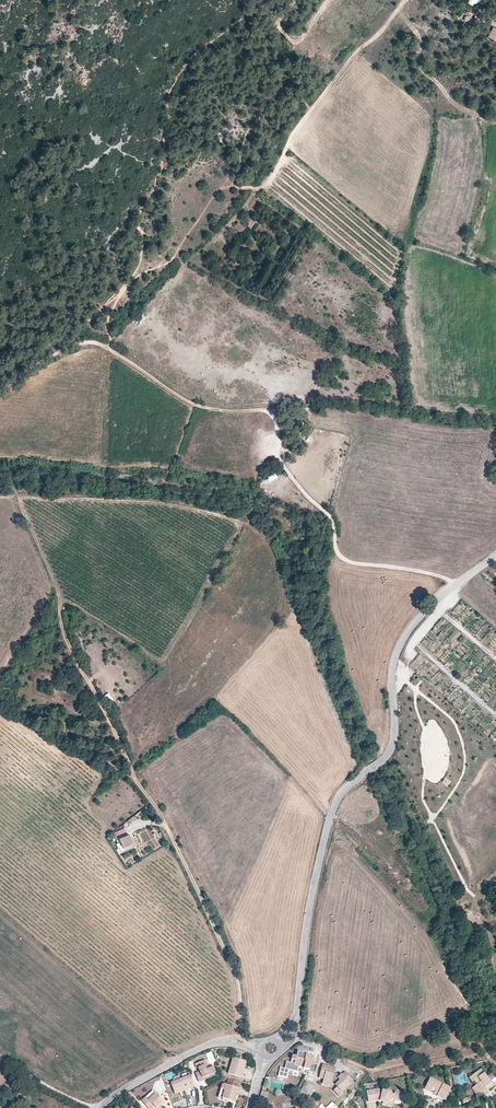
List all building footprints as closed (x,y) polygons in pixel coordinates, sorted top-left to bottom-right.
[(232,226),(240,233),(245,228),(237,221),(232,226)] [(134,322),(140,326),(146,317),(141,313),(134,322)] [(275,471),(261,479),(264,484),(277,476),(275,471)] [(118,837),(128,833),(125,827),(113,833),(115,839),(118,837)] [(133,846),(128,833),(118,837),(120,840),(117,842),(115,842),(117,847),(119,847),(121,851),(133,846)] [(310,1060),(311,1055),(308,1055),(306,1054),(301,1052),(300,1056),(297,1055),(296,1056),(292,1055),(291,1063),(286,1062),(285,1069),(289,1070),(297,1072),(298,1066),(304,1068),(303,1068),(309,1070),(309,1071),(315,1072),(317,1065),(311,1063),(312,1061),(310,1060)] [(241,1077),(242,1074),(243,1070),(244,1068),(246,1061),(232,1057),(227,1073),(241,1077)] [(209,1074),(214,1073),(215,1072),(213,1066),(208,1068),(205,1059),(194,1063),(196,1067),(197,1067),(199,1071),(195,1073),(198,1081),(202,1079),(202,1077),(209,1074)] [(319,1077),(323,1079),(328,1080),(327,1082),(331,1084),(335,1084),(337,1087),(341,1091),(350,1084),(348,1082),(351,1079),(345,1072),(342,1075),(341,1074),(340,1075),(335,1079),(333,1079),(334,1074),(335,1068),(329,1066),(322,1064),(319,1077)] [(289,1070),(285,1069),(279,1067),(277,1075),(287,1078),(289,1070)] [(491,1083),(493,1085),(495,1083),(495,1078),(492,1073),(487,1076),(481,1068),(469,1076),(472,1081),(475,1079),(478,1083),(475,1085),(481,1093),(487,1089),(485,1087),(491,1083)] [(194,1086),(190,1074),(170,1082),(173,1091),(189,1085),(190,1088),(194,1086)] [(451,1087),(430,1077),(424,1088),(430,1091),(432,1087),(435,1089),(439,1090),(437,1094),(437,1095),(445,1099),(451,1087)] [(234,1095),(235,1093),(237,1088),(238,1088),(240,1083),(227,1079),(226,1084),(223,1083),(221,1084),(220,1087),(224,1088),(221,1098),(233,1101),(234,1095)] [(314,1086),(306,1082),(301,1090),(311,1095),(312,1092),(311,1092),(314,1086)] [(174,1094),(190,1088),(189,1085),(173,1091),(174,1094)] [(481,1093),(475,1085),(472,1087),(478,1096),(481,1093)] [(341,1091),(337,1087),(333,1090),(339,1097),(343,1094),(341,1091)] [(402,1101),(404,1093),(394,1091),(394,1092),(394,1094),(390,1093),(390,1091),(377,1088),(366,1090),(368,1101),(377,1099),(383,1100),(388,1102),(389,1098),(393,1099),(402,1101)] [(347,1098),(349,1099),(349,1100),(356,1091),(353,1089),(347,1098)] [(148,1099),(155,1093),(152,1090),(145,1096),(148,1099)] [(265,1103),(268,1092),(261,1091),(259,1101),(265,1103)] [(164,1102),(156,1093),(155,1093),(148,1099),(145,1096),(141,1100),(148,1107),(158,1107),(164,1102)]
